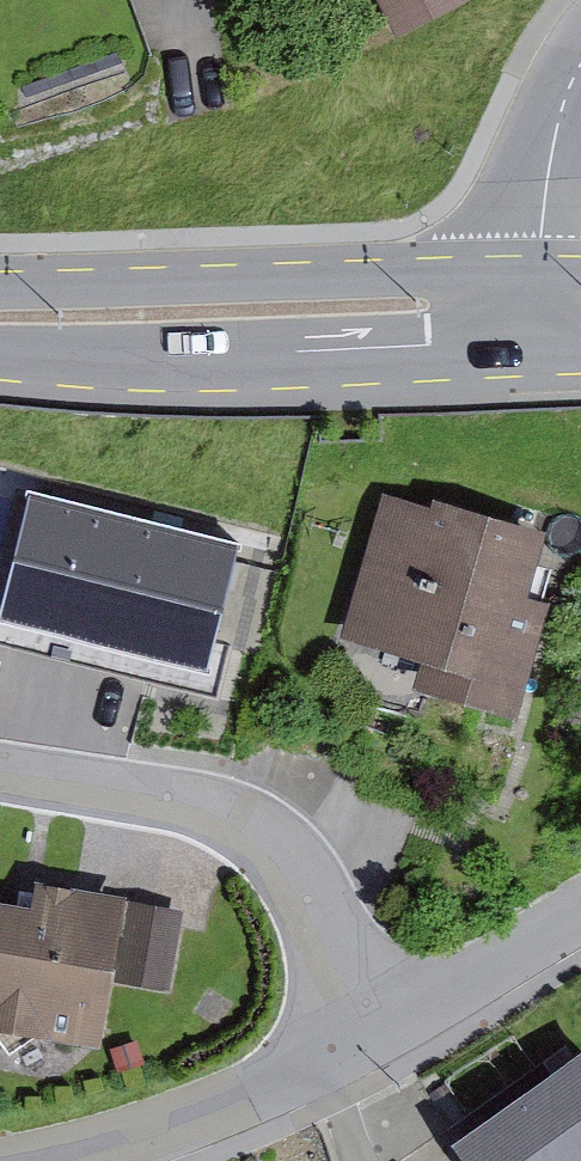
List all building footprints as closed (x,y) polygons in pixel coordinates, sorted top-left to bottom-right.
[(396,33),(461,0),(379,0),(396,33)] [(32,477),(0,603),(0,614),(104,640),(138,504),(32,477)] [(546,525),(433,492),(431,501),(382,489),(340,632),(421,653),(412,684),(517,712),(550,596),(526,589),(546,525)] [(244,531),(138,504),(104,640),(210,667),(244,531)] [(9,1052),(40,1031),(102,1041),(113,979),(170,989),(184,907),(126,897),(128,891),(35,875),(31,897),(0,892),(0,1039),(9,1052)] [(138,1037),(109,1046),(117,1070),(146,1061),(138,1037)] [(453,1131),(473,1160),(580,1160),(580,1046),(453,1131)]
